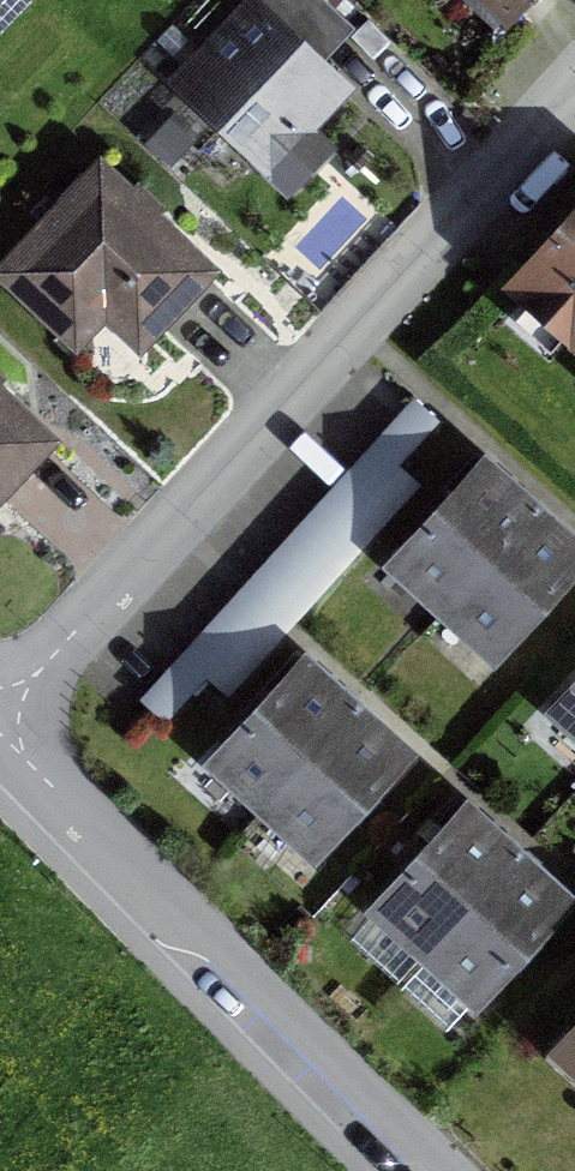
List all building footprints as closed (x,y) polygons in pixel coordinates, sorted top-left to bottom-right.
[(509,10),(519,0),(498,0),(509,10)] [(279,130),(289,139),(334,91),(251,12),(180,86),(254,157),(279,130)] [(97,176),(2,276),(72,342),(123,288),(156,319),(135,342),(136,343),(158,321),(202,274),(97,176)] [(515,291),(574,345),(574,225),(515,291)] [(41,445),(0,406),(0,488),(41,445)] [(530,515),(508,495),(480,469),(447,506),(442,502),(420,526),(425,530),(391,567),(416,590),(409,598),(434,621),(435,621),(442,613),(491,658),(525,621),(529,625),(551,601),(546,597),(574,565),(574,555),(554,536),(530,515)] [(229,796),(254,819),(279,841),(286,833),(311,856),(345,819),(354,827),(375,803),(367,795),(400,758),(373,733),(350,713),(327,691),(300,668),(267,705),(262,701),(241,725),(245,728),(212,765),(236,788),(229,796)] [(574,734),(574,690),(553,714),(574,734)] [(441,988),(448,980),(473,1003),(507,966),(515,974),(537,950),(528,942),(562,905),(536,881),(512,860),(484,834),(462,814),(429,851),(424,847),(402,871),(407,875),(373,912),(422,957),(415,964),(416,966),(441,988)] [(563,1053),(574,1064),(574,1040),(563,1053)]
